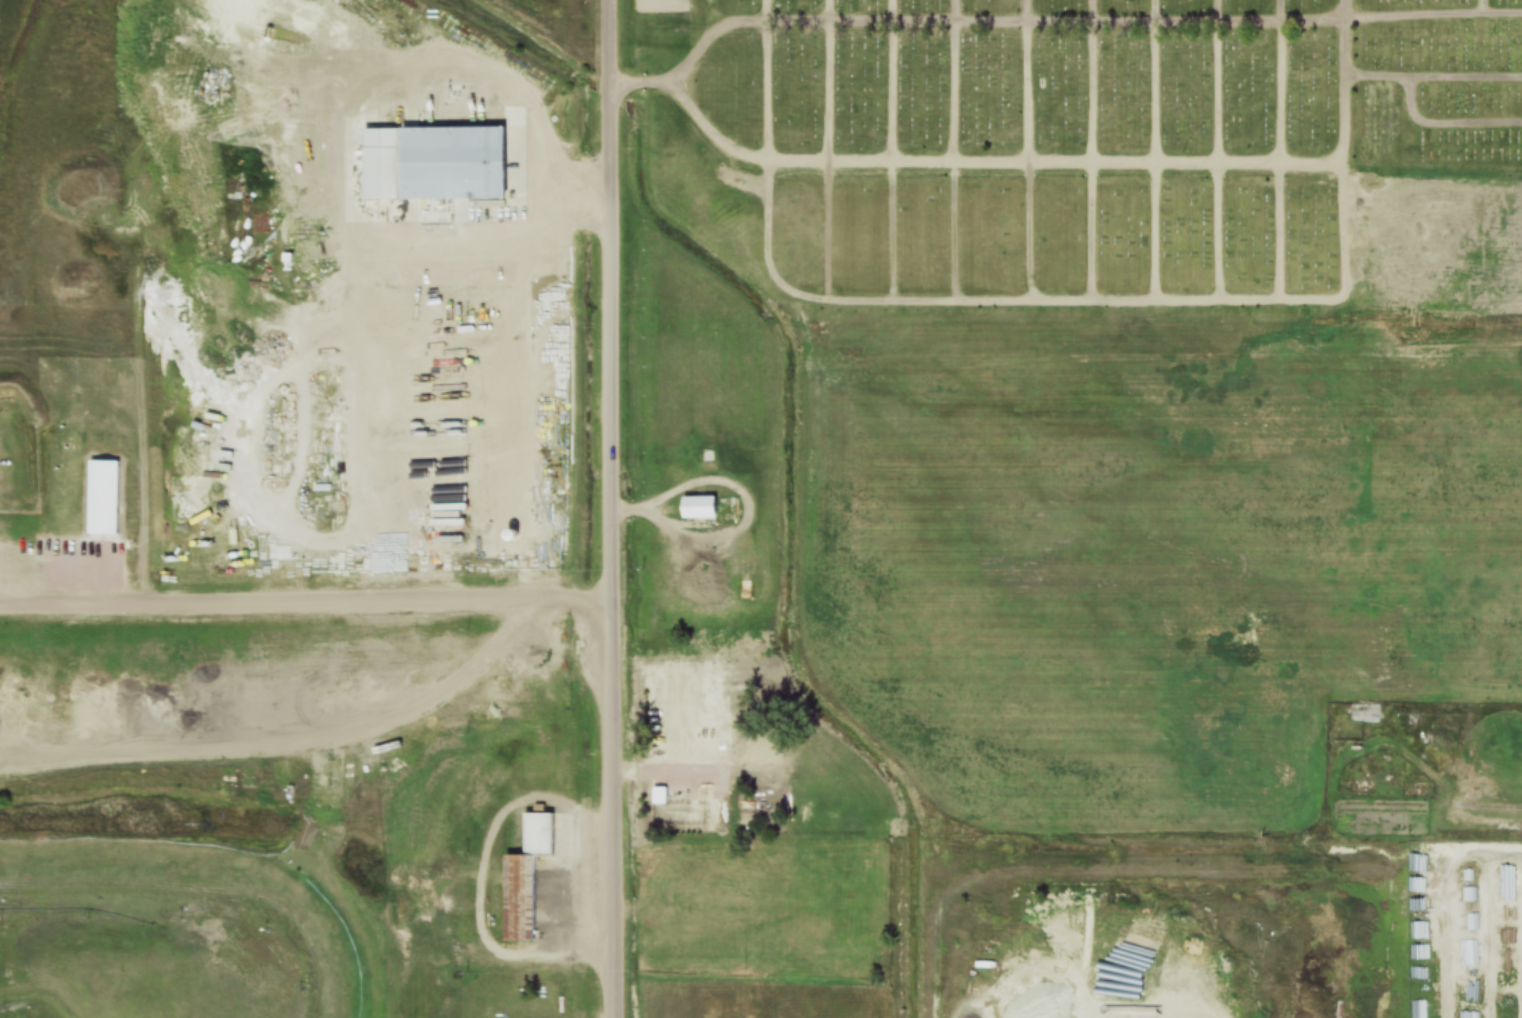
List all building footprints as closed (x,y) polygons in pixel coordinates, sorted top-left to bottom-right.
[(504,201),(504,128),(360,129),(360,202),(504,201)] [(88,461),(87,536),(118,536),(119,462),(88,461)] [(715,497),(680,497),(680,521),(715,521),(715,497)] [(1379,724),(1379,712),(1354,712),(1354,724),(1379,724)] [(170,760),(170,773),(180,773),(180,760),(170,760)] [(502,857),(502,943),(535,943),(535,858),(552,858),(552,814),(522,814),(522,857),(502,857)]
